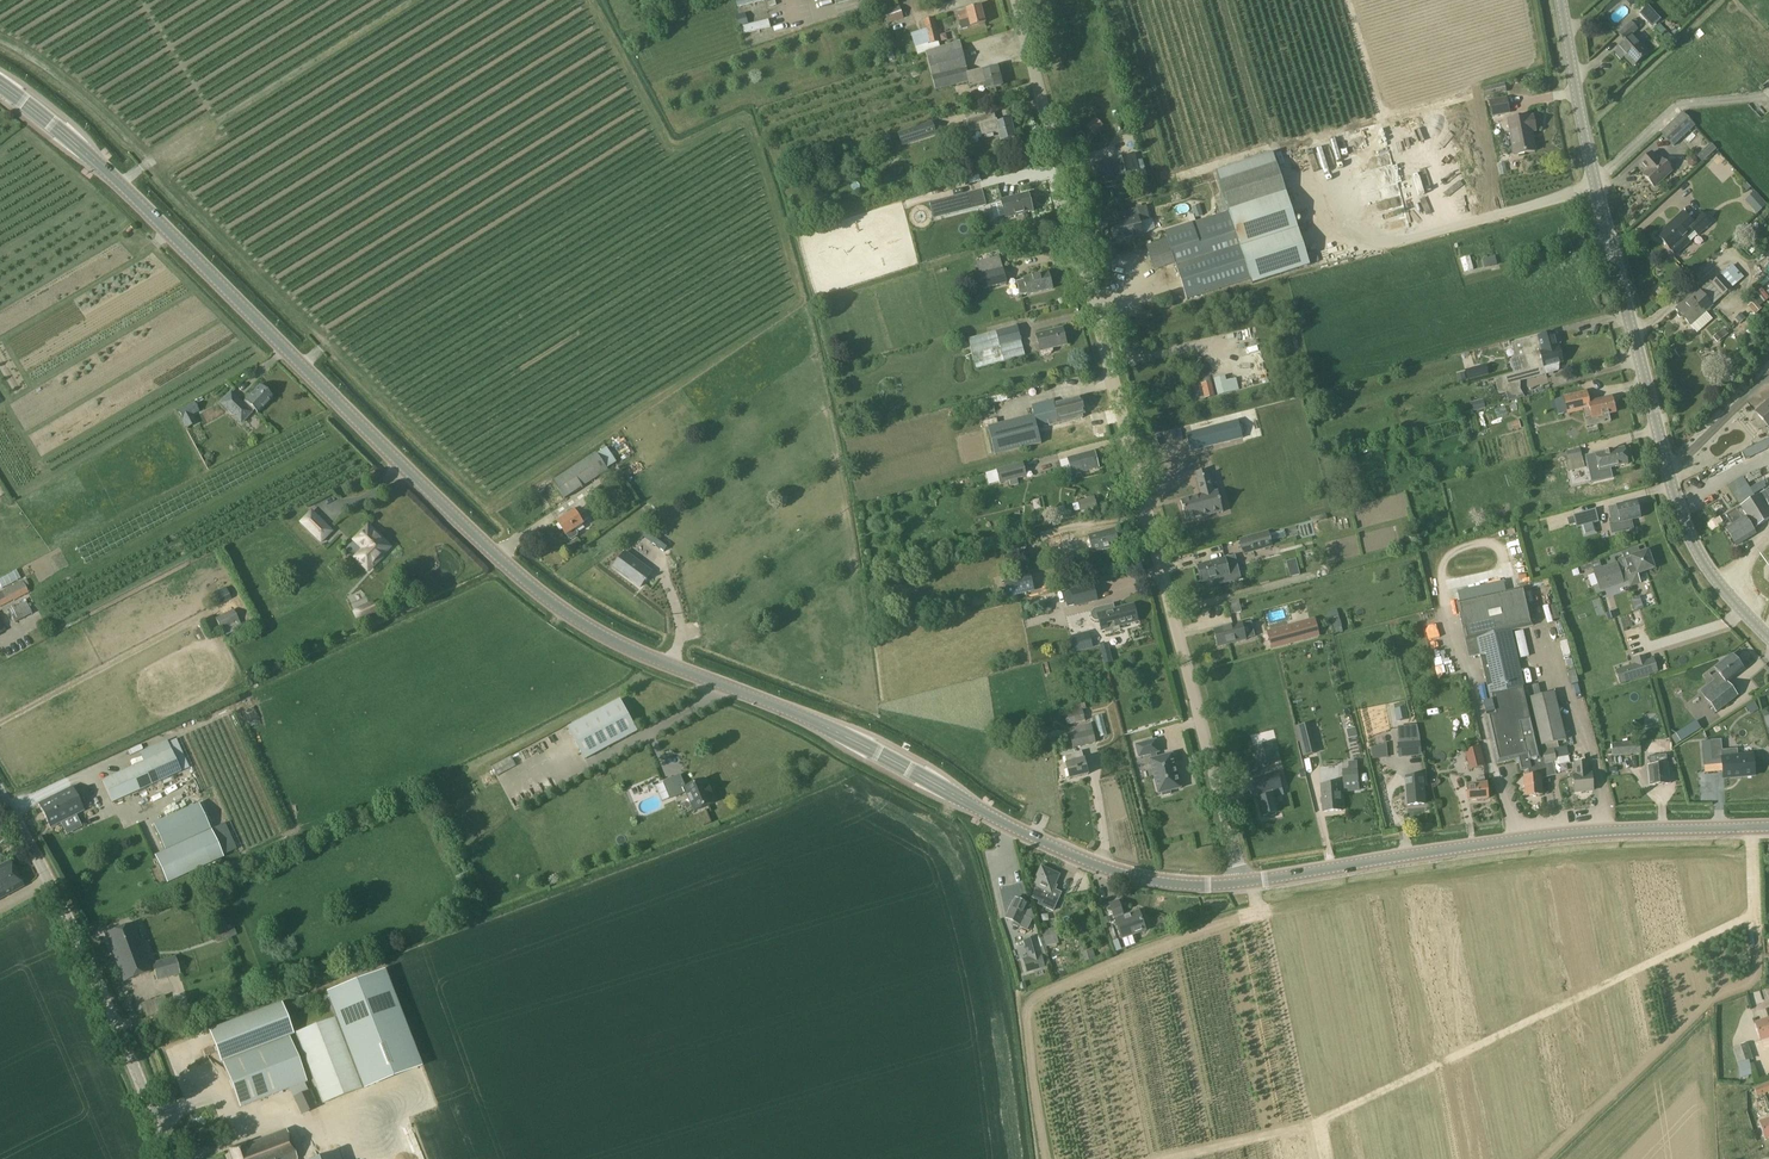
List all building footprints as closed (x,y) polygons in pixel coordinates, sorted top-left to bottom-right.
[(962,30),(971,28),(985,24),(980,6),(958,12),(962,30)] [(1639,14),(1647,22),(1656,14),(1648,6),(1639,14)] [(900,7),(884,11),(887,24),(904,19),(900,7)] [(746,14),(736,17),(738,27),(748,24),(746,14)] [(941,44),(935,17),(924,20),(927,31),(915,35),(918,46),(916,47),(917,52),(941,44)] [(1638,30),(1631,22),(1618,34),(1624,42),(1617,48),(1634,66),(1648,53),(1632,35),(1638,30)] [(888,34),(879,36),(881,44),(890,41),(888,34)] [(935,90),(969,82),(970,87),(984,83),(985,91),(1001,87),(996,68),(981,72),(968,75),(960,42),(926,53),(935,90)] [(1485,98),(1495,95),(1493,87),(1483,89),(1485,98)] [(1509,112),(1506,96),(1487,100),(1491,116),(1509,112)] [(1695,126),(1690,120),(1682,112),(1661,132),(1673,146),(1695,126)] [(970,133),(980,130),(982,137),(998,133),(1001,141),(1015,138),(1011,121),(998,124),(997,121),(996,121),(994,113),(966,120),(970,133)] [(1096,116),(1086,125),(1093,133),(1103,125),(1096,116)] [(1535,151),(1532,134),(1536,133),(1533,116),(1529,117),(1507,121),(1513,155),(1535,151)] [(932,122),(898,133),(902,146),(936,135),(932,122)] [(1710,143),(1696,156),(1702,162),(1716,149),(1710,143)] [(1671,170),(1668,167),(1671,165),(1665,159),(1663,161),(1661,159),(1659,160),(1652,152),(1640,163),(1646,170),(1642,173),(1654,187),(1671,170)] [(1142,160),(1137,161),(1135,154),(1094,165),(1099,186),(1115,182),(1125,180),(1123,173),(1138,170),(1141,184),(1148,182),(1142,160)] [(1230,210),(1193,222),(1164,231),(1185,298),(1249,278),(1251,283),(1311,264),(1278,163),(1221,182),(1230,210)] [(985,206),(981,190),(930,202),(933,219),(985,206)] [(1756,213),(1766,204),(1754,192),(1744,200),(1756,213)] [(1001,201),(1006,218),(1033,211),(1028,194),(1001,201)] [(1117,214),(1119,222),(1109,224),(1114,243),(1144,236),(1140,222),(1150,220),(1146,206),(1117,214)] [(1203,215),(1200,206),(1192,208),(1195,218),(1203,215)] [(1671,249),(1676,255),(1687,245),(1691,242),(1690,241),(1696,236),(1697,237),(1711,224),(1700,212),(1690,221),(1682,213),(1658,235),(1671,249)] [(1321,264),(1339,260),(1338,253),(1320,257),(1321,264)] [(1460,256),(1463,271),(1473,270),(1470,255),(1460,256)] [(1000,256),(977,262),(983,289),(1007,283),(1000,256)] [(1020,296),(1028,294),(1028,296),(1053,289),(1049,273),(1024,279),(1024,280),(1017,282),(1020,296)] [(1711,284),(1722,296),(1723,297),(1732,288),(1721,276),(1713,282),(1711,284)] [(1751,297),(1760,307),(1768,299),(1768,297),(1761,289),(1751,297)] [(1698,290),(1676,309),(1690,325),(1705,312),(1712,306),(1698,290)] [(1755,301),(1749,307),(1755,314),(1761,309),(1755,301)] [(1741,313),(1735,318),(1740,324),(1746,318),(1741,313)] [(1025,356),(1017,327),(968,339),(976,369),(1025,356)] [(1054,352),(1053,348),(1067,345),(1063,328),(1036,335),(1040,352),(1041,351),(1042,355),(1045,356),(1052,354),(1054,352)] [(1724,329),(1713,337),(1718,343),(1728,334),(1724,329)] [(1513,371),(1514,370),(1518,369),(1518,366),(1516,358),(1525,356),(1528,355),(1557,347),(1556,344),(1559,343),(1560,341),(1558,335),(1556,333),(1554,334),(1553,331),(1510,343),(1514,358),(1509,359),(1513,371)] [(1513,371),(1513,373),(1500,377),(1504,392),(1518,388),(1514,373),(1528,369),(1528,370),(1542,366),(1544,373),(1556,370),(1554,363),(1561,361),(1557,347),(1528,355),(1525,356),(1516,358),(1518,366),(1518,369),(1514,370),(1513,371)] [(1468,379),(1481,376),(1479,369),(1466,372),(1468,379)] [(1456,375),(1458,381),(1466,380),(1464,373),(1456,375)] [(1214,380),(1218,395),(1239,390),(1236,380),(1226,382),(1225,378),(1214,380)] [(260,387),(243,404),(241,407),(229,395),(218,406),(231,419),(232,417),(240,425),(254,411),(257,414),(272,399),(260,387)] [(1566,415),(1583,411),(1587,427),(1610,422),(1608,414),(1615,413),(1612,398),(1589,402),(1586,391),(1562,397),(1566,415)] [(1059,422),(1058,421),(1085,414),(1081,398),(1054,404),(1054,401),(1032,406),(1034,416),(988,427),(995,456),(1042,444),(1038,427),(1059,422)] [(1756,412),(1768,427),(1768,400),(1756,412)] [(1471,404),(1473,411),(1484,408),(1483,401),(1471,404)] [(194,404),(179,412),(183,419),(198,411),(194,404)] [(993,404),(977,408),(979,415),(995,411),(993,404)] [(1238,420),(1186,434),(1191,451),(1243,437),(1238,420)] [(1518,420),(1512,422),(1512,423),(1514,429),(1514,430),(1521,428),(1518,420)] [(1758,442),(1762,450),(1768,447),(1768,437),(1758,442)] [(1624,447),(1585,456),(1592,482),(1612,478),(1610,468),(1628,464),(1624,447)] [(1566,452),(1568,460),(1582,457),(1580,449),(1566,452)] [(1067,459),(1059,461),(1063,477),(1071,475),(1098,468),(1094,452),(1067,459)] [(608,470),(607,469),(597,453),(553,482),(564,500),(608,470)] [(1226,457),(1203,464),(1210,485),(1233,477),(1226,457)] [(997,470),(1000,482),(1026,476),(1022,463),(997,470)] [(1186,521),(1210,515),(1226,511),(1220,488),(1204,492),(1206,500),(1182,505),(1186,521)] [(1752,524),(1755,529),(1768,520),(1768,511),(1759,495),(1754,498),(1742,506),(1740,507),(1752,524)] [(1611,524),(1621,522),(1640,518),(1636,502),(1608,508),(1611,524)] [(1742,519),(1726,529),(1736,545),(1755,533),(1753,530),(1750,525),(1752,524),(1740,507),(1736,509),(1742,519)] [(1577,528),(1581,527),(1594,523),(1598,522),(1595,509),(1573,515),(1577,528)] [(577,534),(575,531),(584,525),(583,524),(589,520),(585,513),(579,517),(576,511),(557,523),(566,536),(567,536),(569,540),(571,540),(577,537),(577,534)] [(1326,514),(1310,518),(1311,523),(1317,521),(1317,522),(1327,519),(1326,514)] [(332,531),(317,517),(306,528),(322,542),(332,531)] [(356,542),(347,550),(369,571),(378,562),(377,561),(390,548),(379,538),(378,540),(367,529),(363,533),(358,528),(350,536),(356,542)] [(1088,536),(1093,553),(1119,546),(1115,529),(1088,536)] [(1272,546),(1271,541),(1269,535),(1268,531),(1239,539),(1244,554),(1272,546)] [(1071,532),(1056,536),(1060,548),(1075,543),(1071,532)] [(623,548),(611,562),(637,583),(648,569),(623,548)] [(1641,583),(1639,573),(1653,568),(1648,552),(1631,558),(1622,561),(1630,587),(1641,583)] [(1286,560),(1289,576),(1299,574),(1296,558),(1286,560)] [(1197,566),(1202,583),(1229,576),(1225,559),(1197,566)] [(1617,562),(1593,570),(1599,588),(1624,580),(1617,562)] [(25,577),(21,567),(0,577),(0,581),(3,587),(25,577)] [(1029,573),(1004,579),(1008,596),(1034,590),(1029,573)] [(0,593),(0,608),(13,601),(29,593),(25,587),(28,586),(25,580),(23,582),(22,581),(0,593)] [(1093,584),(1070,591),(1071,592),(1064,593),(1068,608),(1074,606),(1075,607),(1098,600),(1093,584)] [(1521,771),(1529,769),(1530,769),(1529,765),(1544,761),(1542,751),(1542,750),(1541,750),(1541,747),(1539,748),(1512,630),(1533,625),(1524,588),(1457,603),(1469,657),(1480,655),(1494,714),(1486,715),(1497,763),(1515,759),(1515,761),(1517,762),(1518,762),(1521,771)] [(215,602),(228,596),(225,589),(212,596),(215,602)] [(1229,603),(1230,609),(1240,607),(1238,601),(1229,603)] [(26,603),(9,611),(15,623),(32,614),(26,603)] [(1097,621),(1098,621),(1101,630),(1104,630),(1104,632),(1110,631),(1110,633),(1115,631),(1114,630),(1119,629),(1119,626),(1137,621),(1133,605),(1115,610),(1113,605),(1095,609),(1094,609),(1093,610),(1092,611),(1092,612),(1091,613),(1091,614),(1091,615),(1091,617),(1091,618),(1092,619),(1093,620),(1094,620),(1095,621),(1096,621),(1097,621)] [(358,620),(366,616),(362,608),(355,611),(358,620)] [(233,610),(216,619),(221,630),(238,621),(233,610)] [(1314,621),(1268,634),(1271,647),(1317,635),(1314,621)] [(1214,631),(1218,647),(1245,640),(1241,624),(1214,631)] [(1069,636),(1073,652),(1093,647),(1088,631),(1069,636)] [(1108,643),(1100,644),(1101,662),(1110,661),(1108,643)] [(1635,664),(1617,669),(1621,683),(1658,672),(1653,658),(1646,660),(1645,655),(1633,659),(1635,664)] [(1737,696),(1726,682),(1743,669),(1732,656),(1716,669),(1718,673),(1712,678),(1715,681),(1701,692),(1717,712),(1737,696)] [(1554,692),(1530,698),(1541,746),(1558,742),(1566,740),(1554,692)] [(568,729),(585,760),(638,732),(621,700),(568,729)] [(1408,721),(1405,708),(1394,710),(1397,723),(1408,721)] [(1086,721),(1083,710),(1064,715),(1067,726),(1086,721)] [(1676,744),(1700,728),(1695,720),(1670,735),(1676,744)] [(1070,744),(1072,750),(1096,743),(1090,722),(1086,723),(1087,725),(1065,730),(1067,737),(1064,738),(1065,745),(1070,744)] [(1296,727),(1298,734),(1310,731),(1308,724),(1296,727)] [(1346,730),(1348,739),(1357,737),(1355,728),(1346,730)] [(1398,743),(1399,758),(1421,756),(1420,741),(1419,731),(1399,733),(1399,742),(1398,743)] [(1170,791),(1181,789),(1172,754),(1157,758),(1155,753),(1159,753),(1156,740),(1136,745),(1139,758),(1151,755),(1152,759),(1150,760),(1158,794),(1162,793),(1163,796),(1171,794),(1170,791)] [(1270,740),(1251,745),(1257,767),(1276,762),(1270,740)] [(1721,740),(1711,741),(1712,760),(1722,759),(1722,758),(1723,758),(1721,740)] [(1479,742),(1478,742),(1471,744),(1472,750),(1465,752),(1470,772),(1485,768),(1479,742)] [(1641,754),(1640,742),(1612,745),(1613,756),(1641,754)] [(1542,751),(1544,761),(1545,764),(1556,762),(1554,749),(1543,751),(1542,751)] [(171,750),(102,781),(112,803),(181,773),(171,750)] [(1065,756),(1067,764),(1066,764),(1070,779),(1088,775),(1085,760),(1084,760),(1082,752),(1065,756)] [(1649,757),(1650,767),(1648,767),(1650,786),(1669,784),(1667,765),(1666,755),(1649,757)] [(1755,777),(1753,755),(1723,758),(1722,758),(1722,759),(1724,779),(1755,777)] [(510,756),(491,765),(494,771),(513,762),(510,756)] [(1530,776),(1524,777),(1525,796),(1542,795),(1541,779),(1541,775),(1540,775),(1540,773),(1547,771),(1545,764),(1544,761),(1529,765),(1530,769),(1529,769),(1530,776)] [(1573,776),(1575,792),(1593,791),(1592,774),(1589,775),(1588,762),(1575,763),(1576,776),(1573,776)] [(1357,770),(1342,771),(1343,783),(1359,782),(1357,770)] [(1278,773),(1254,778),(1259,796),(1282,790),(1278,773)] [(687,793),(695,812),(715,804),(705,780),(685,788),(680,776),(664,783),(671,799),(687,793)] [(1405,778),(1407,805),(1425,804),(1423,786),(1426,786),(1425,777),(1405,778)] [(1322,785),(1324,813),(1341,811),(1339,784),(1322,785)] [(1467,786),(1468,801),(1488,799),(1487,785),(1467,786)] [(73,787),(39,804),(50,828),(84,811),(73,787)] [(1258,799),(1262,817),(1278,813),(1273,795),(1258,799)] [(211,831),(189,840),(201,867),(223,858),(211,831)] [(23,887),(9,862),(0,867),(0,899),(23,887)] [(1058,885),(1056,884),(1060,875),(1041,867),(1033,885),(1044,890),(1038,903),(1054,911),(1063,892),(1057,889),(1058,885)] [(1033,920),(1024,916),(1029,905),(1016,899),(1007,918),(1019,924),(1018,927),(1028,931),(1033,920)] [(1110,905),(1122,939),(1145,931),(1139,912),(1123,917),(1118,902),(1110,905)] [(106,934),(124,982),(150,972),(132,924),(106,934)] [(1042,932),(1046,947),(1059,943),(1055,929),(1042,932)] [(1038,935),(1024,939),(1029,958),(1043,954),(1038,935)] [(1059,951),(1051,952),(1055,974),(1063,973),(1059,951)] [(1093,951),(1081,954),(1083,962),(1095,959),(1093,951)] [(151,964),(156,981),(180,975),(175,957),(151,964)] [(327,996),(350,1057),(406,1035),(382,975),(327,996)] [(165,996),(142,1003),(147,1017),(169,1009),(165,996)] [(211,1033),(239,1107),(307,1082),(289,1037),(293,1035),(282,1006),(211,1033)] [(323,1105),(362,1090),(335,1019),(296,1034),(323,1105)] [(1768,1036),(1768,1022),(1768,1019),(1754,1023),(1759,1039),(1768,1036)] [(1748,1043),(1733,1047),(1738,1063),(1753,1059),(1748,1043)] [(1757,1096),(1765,1094),(1762,1086),(1755,1089),(1754,1086),(1752,1087),(1751,1086),(1743,1088),(1746,1100),(1755,1098),(1755,1097),(1757,1096)] [(308,1091),(292,1098),(301,1115),(316,1108),(308,1091)] [(1768,1137),(1768,1116),(1765,1117),(1766,1120),(1759,1123),(1764,1139),(1768,1137)] [(285,1132),(245,1146),(244,1145),(229,1150),(233,1158),(296,1158),(285,1132)]
